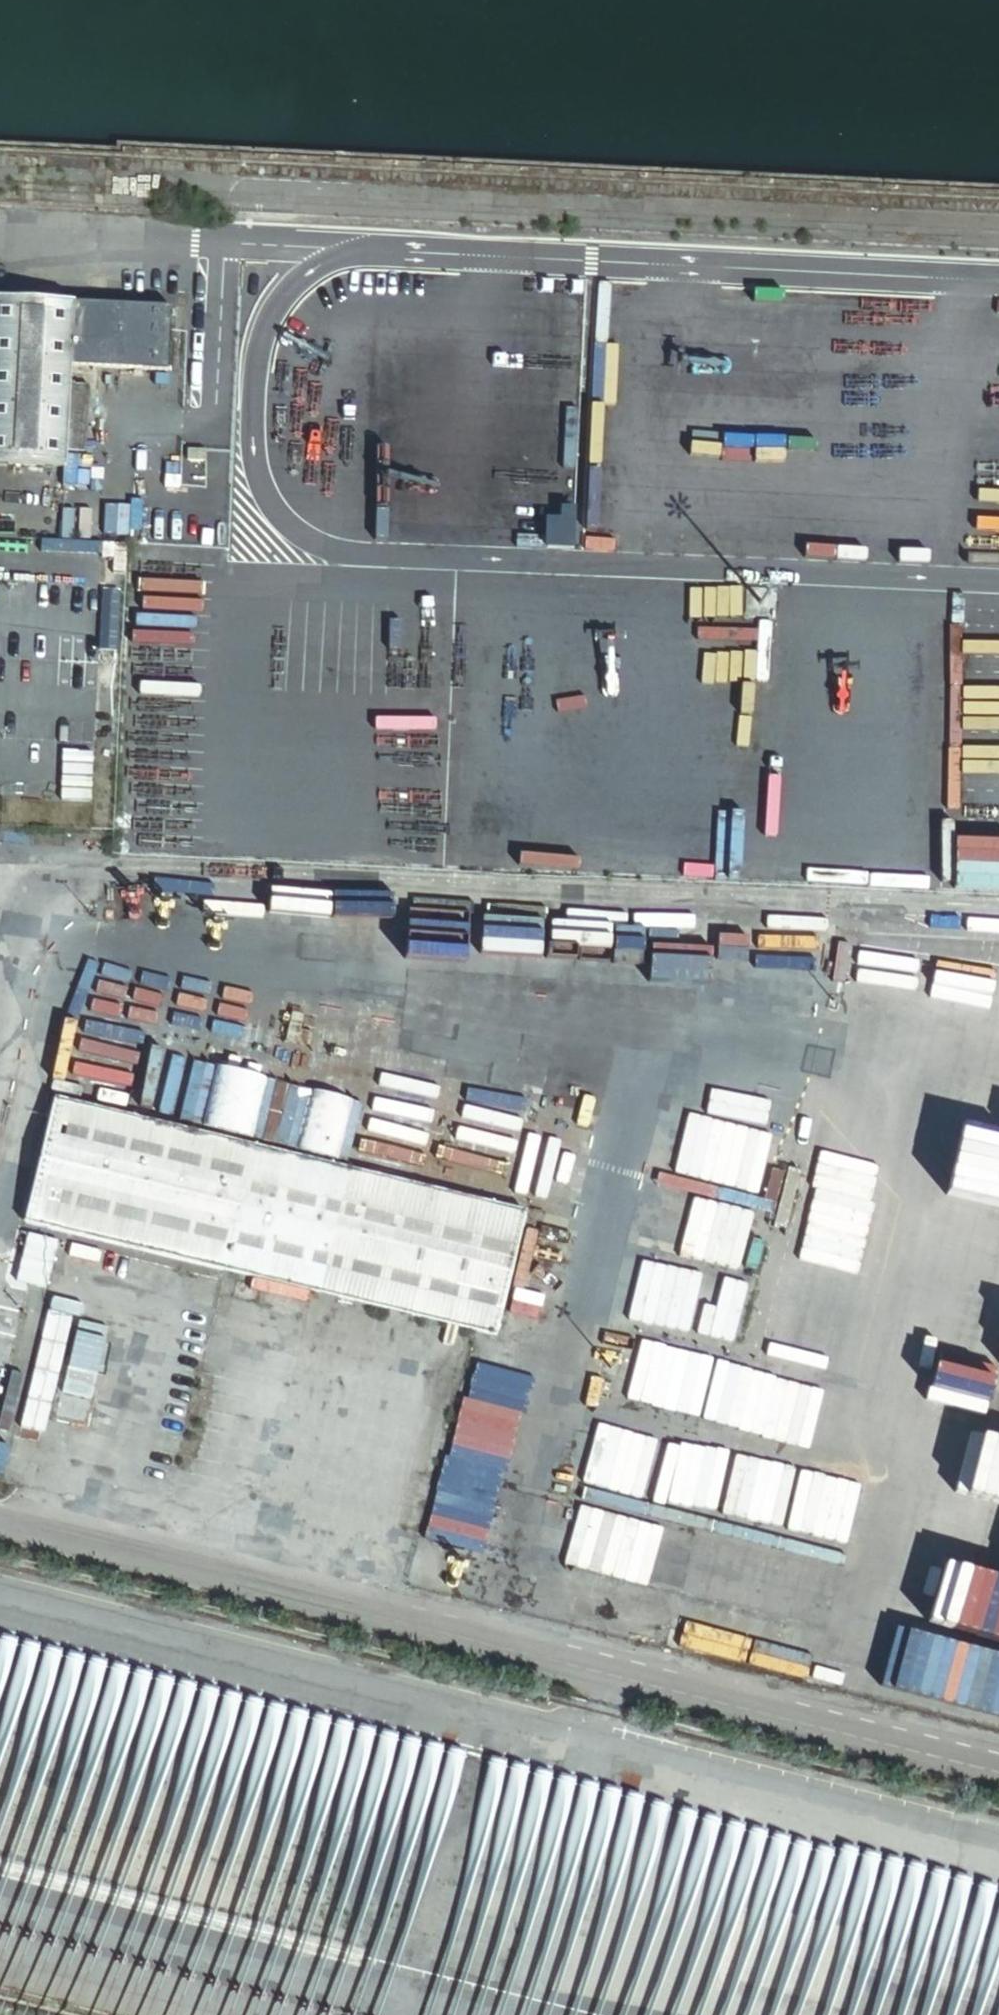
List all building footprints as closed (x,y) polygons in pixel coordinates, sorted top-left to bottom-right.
[(66,465),(67,450),(70,386),(71,364),(169,369),(173,308),(0,299),(0,462),(66,465)] [(89,387),(70,386),(67,450),(86,450),(89,387)] [(27,1226),(224,1273),(496,1338),(526,1213),(56,1100),(52,1117),(27,1226)]
